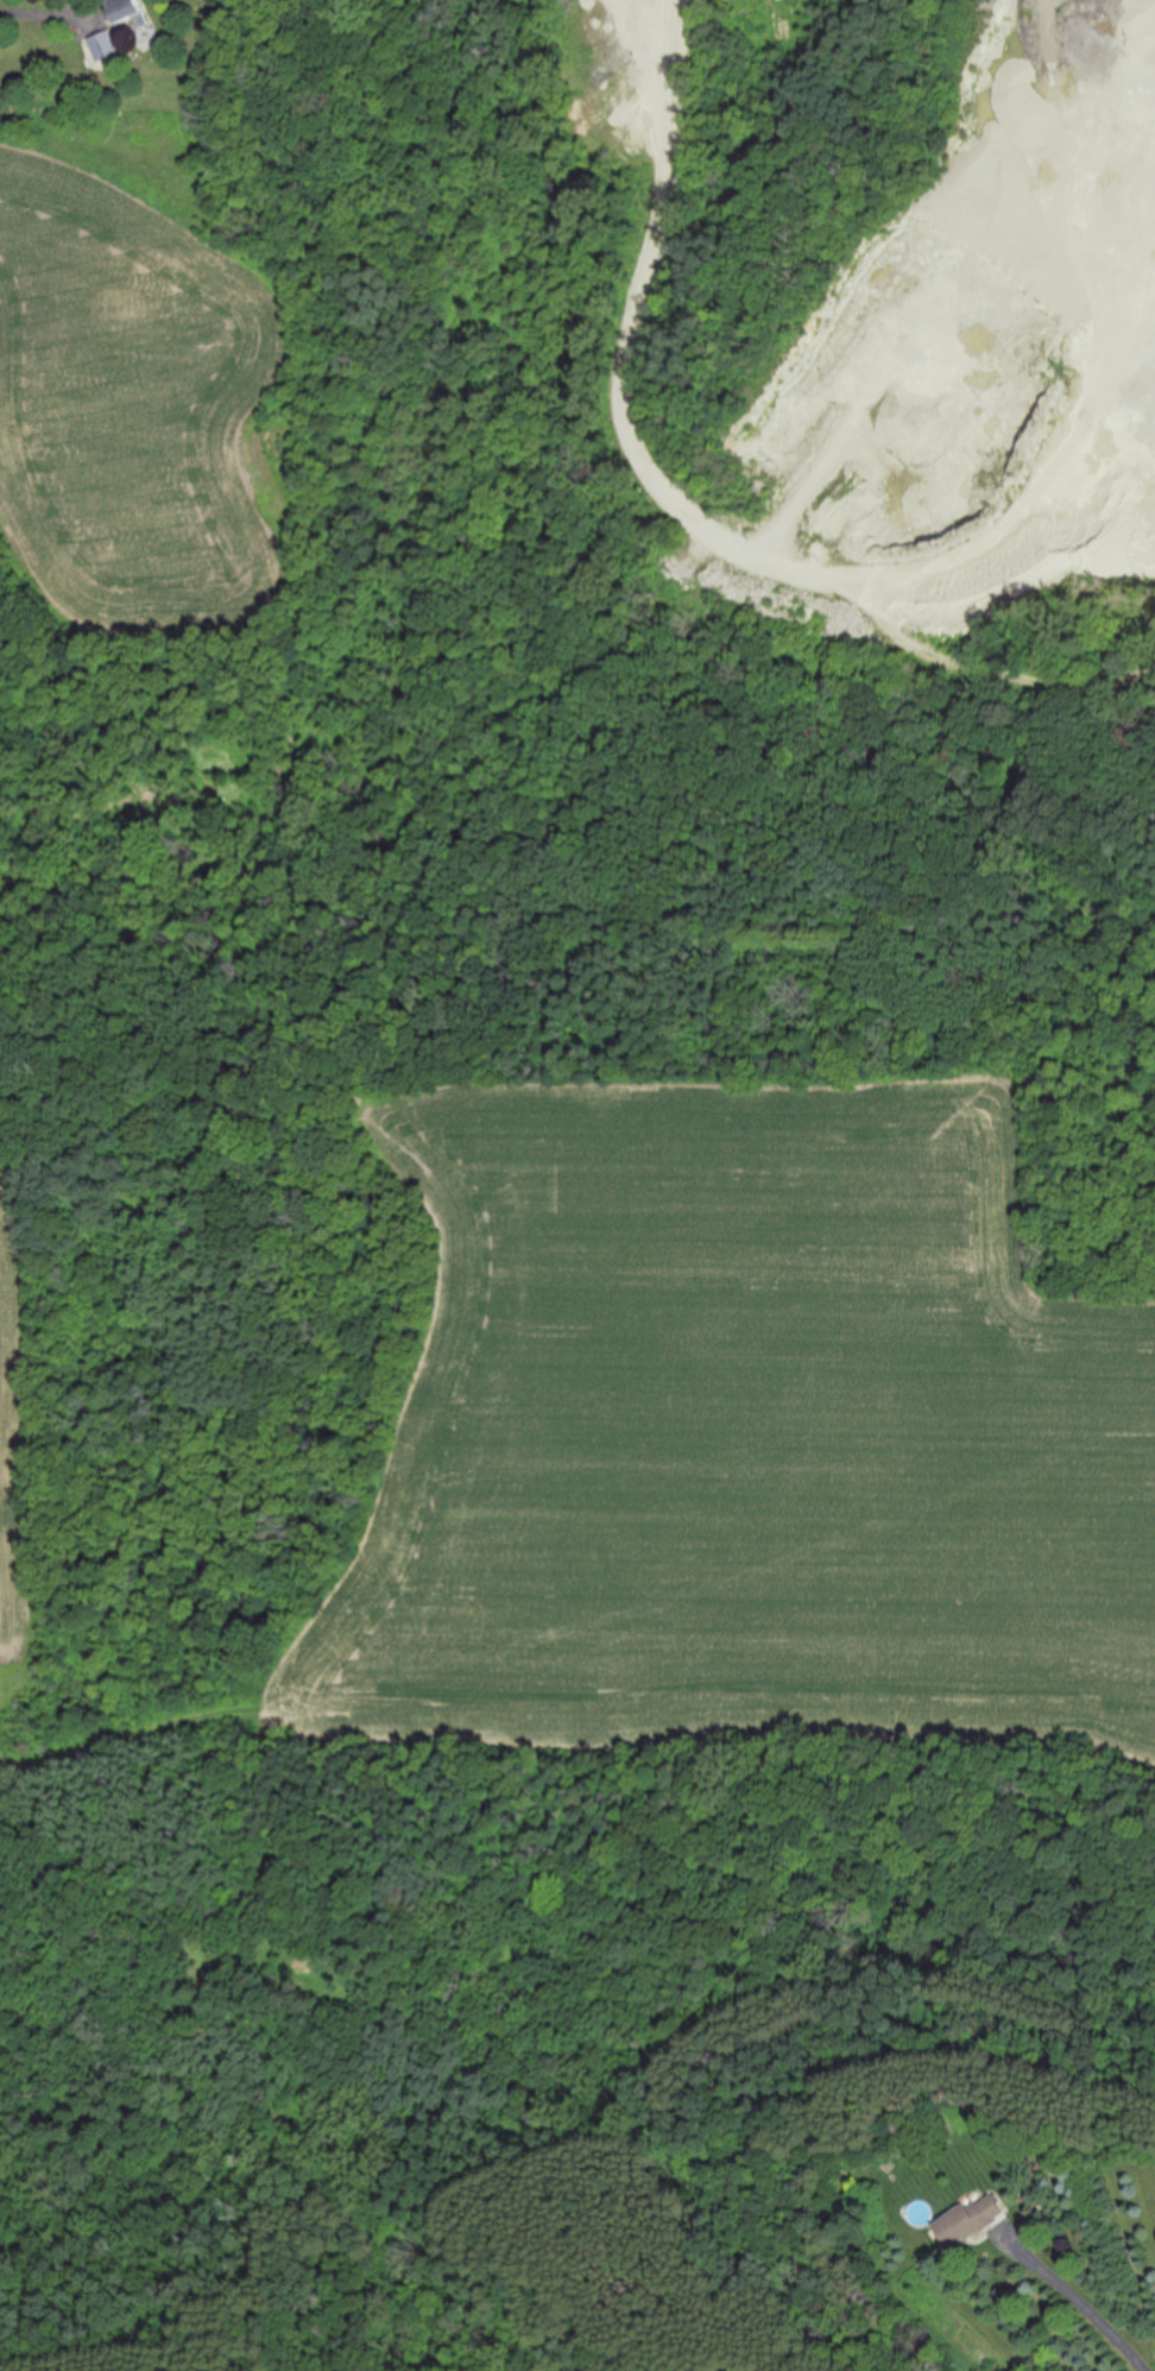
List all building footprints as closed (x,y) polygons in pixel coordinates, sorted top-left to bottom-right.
[(134,17),(137,28),(149,24),(141,0),(109,0),(117,22),(134,17)] [(87,40),(96,64),(119,55),(110,31),(87,40)] [(1007,2221),(998,2195),(939,2217),(948,2244),(1007,2221)]
